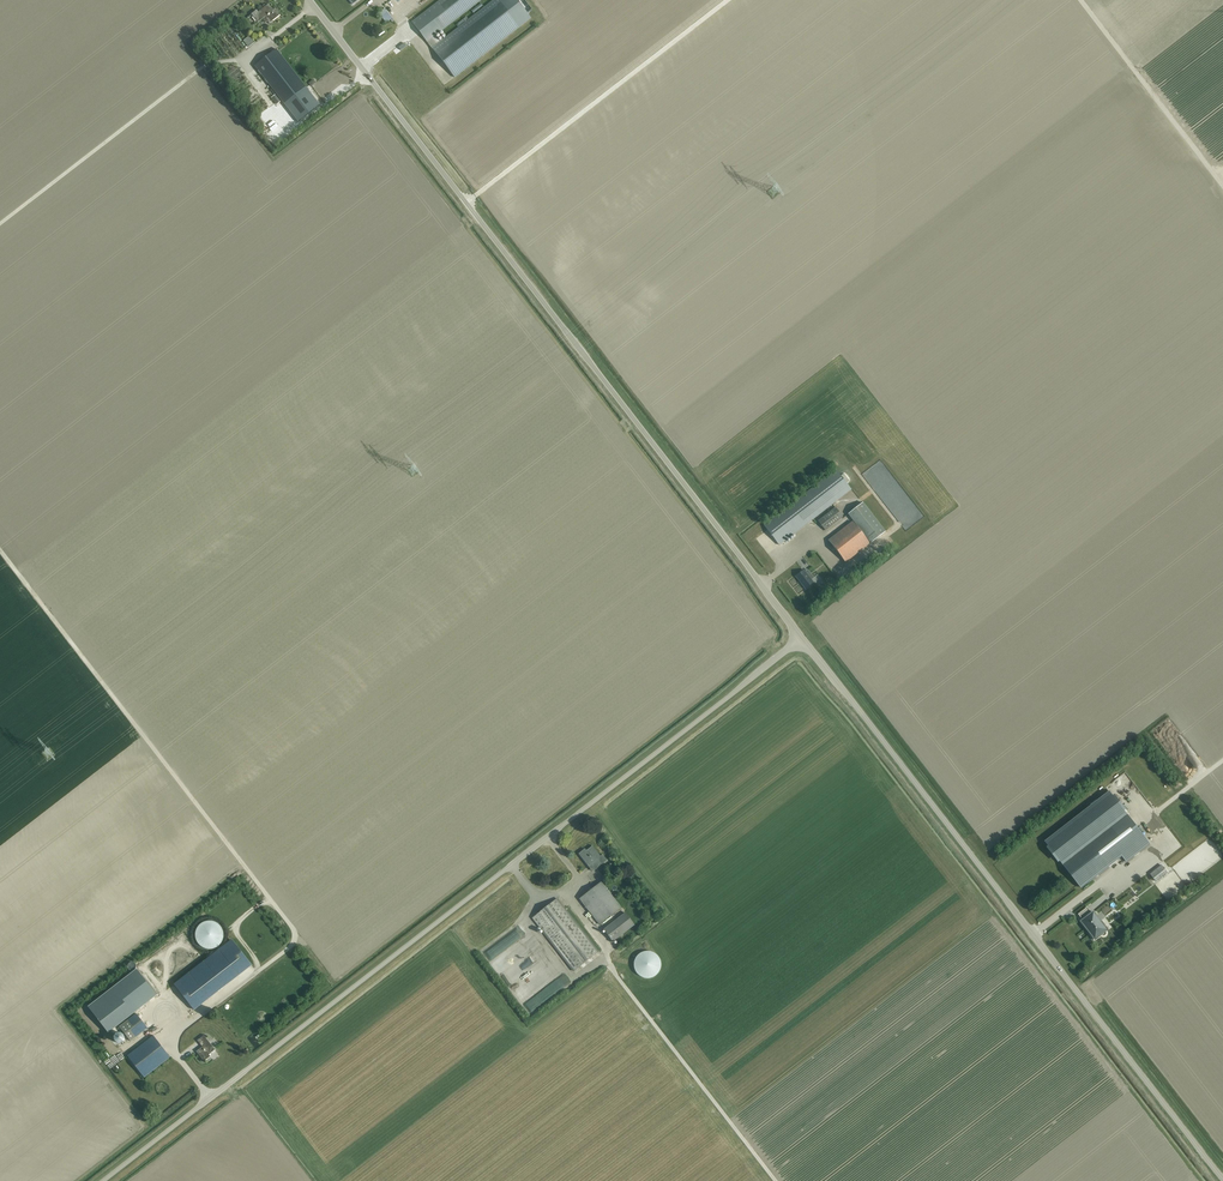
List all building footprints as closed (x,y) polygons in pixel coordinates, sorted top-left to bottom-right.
[(412,23),(455,77),(531,18),(527,14),(532,10),(524,0),(494,0),(441,41),(436,35),(481,0),(441,0),(412,23)] [(280,15),(275,9),(273,10),(269,4),(268,4),(269,5),(259,13),(257,10),(251,14),(258,23),(262,19),(265,23),(266,23),(265,22),(267,21),(269,24),(269,23),(280,15)] [(298,122),(320,105),(276,49),(255,66),(298,122)] [(884,477),(889,475),(885,466),(877,470),(878,472),(881,470),(884,477)] [(769,522),(764,526),(779,545),(788,538),(789,540),(790,539),(789,538),(851,490),(836,470),(769,522)] [(863,503),(848,514),(870,543),(885,532),(863,503)] [(845,562),(869,544),(852,522),(828,540),(845,562)] [(805,589),(813,583),(804,570),(795,577),(805,589)] [(819,589),(824,586),(821,580),(815,583),(819,589)] [(1042,841),(1078,889),(1120,857),(1125,863),(1150,844),(1108,790),(1042,841)] [(586,864),(592,872),(607,860),(603,855),(600,857),(592,847),(593,846),(592,846),(586,851),(585,849),(578,854),(579,854),(586,863),(586,864)] [(1161,864),(1149,873),(1155,881),(1167,872),(1161,864)] [(579,899),(589,912),(599,925),(621,908),(601,882),(579,899)] [(599,952),(557,898),(531,918),(573,972),(599,952)] [(1106,929),(1091,910),(1077,922),(1092,940),(1106,929)] [(634,925),(632,922),(625,913),(603,930),(613,942),(634,925)] [(219,946),(219,945),(220,944),(221,943),(222,942),(222,941),(223,940),(223,939),(223,938),(223,936),(223,935),(223,934),(223,933),(223,932),(223,930),(222,929),(222,928),(221,927),(220,926),(219,925),(219,924),(218,924),(217,923),(215,922),(214,922),(213,922),(212,921),(211,921),(210,921),(208,921),(207,921),(206,921),(205,922),(204,922),(203,923),(202,923),(201,924),(200,925),(199,926),(198,927),(197,928),(197,929),(196,930),(196,931),(196,932),(195,933),(195,935),(195,936),(195,937),(196,938),(196,939),(196,940),(197,942),(197,943),(198,944),(199,945),(200,945),(201,946),(202,947),(203,948),(204,948),(205,948),(206,949),(207,949),(208,949),(210,949),(211,949),(212,949),(213,949),(214,948),(215,948),(217,947),(218,947),(219,946)] [(174,984),(194,1010),(251,967),(232,941),(174,984)] [(522,948),(506,963),(510,968),(527,953),(522,948)] [(661,965),(661,962),(660,960),(659,958),(658,956),(656,955),(654,953),(652,952),(650,952),(648,951),(646,951),(643,952),(641,953),(639,954),(637,955),(636,957),(635,959),(634,961),(634,964),(634,966),(634,968),(635,970),(636,972),(637,974),(639,976),(641,977),(643,978),(646,978),(648,978),(650,978),(652,977),(654,976),(656,975),(658,973),(659,971),(660,969),(661,967),(661,965)] [(503,979),(509,973),(501,965),(495,970),(503,979)] [(136,970),(89,1007),(109,1032),(156,995),(136,970)] [(517,987),(513,994),(520,998),(524,991),(517,987)] [(130,1041),(147,1028),(136,1014),(119,1027),(130,1041)] [(120,1033),(119,1033),(118,1033),(117,1033),(117,1034),(116,1034),(116,1035),(115,1035),(115,1036),(114,1037),(114,1038),(114,1039),(114,1040),(115,1040),(115,1041),(116,1042),(117,1043),(118,1043),(119,1043),(119,1044),(120,1043),(121,1043),(122,1043),(123,1042),(124,1041),(124,1040),(125,1039),(125,1038),(124,1037),(124,1036),(124,1035),(123,1035),(123,1034),(122,1034),(121,1033),(120,1033)] [(144,1078),(170,1057),(153,1036),(127,1056),(144,1078)] [(209,1055),(215,1050),(207,1040),(204,1036),(198,1041),(202,1047),(196,1051),(196,1052),(197,1051),(204,1061),(204,1062),(210,1057),(209,1055)]
